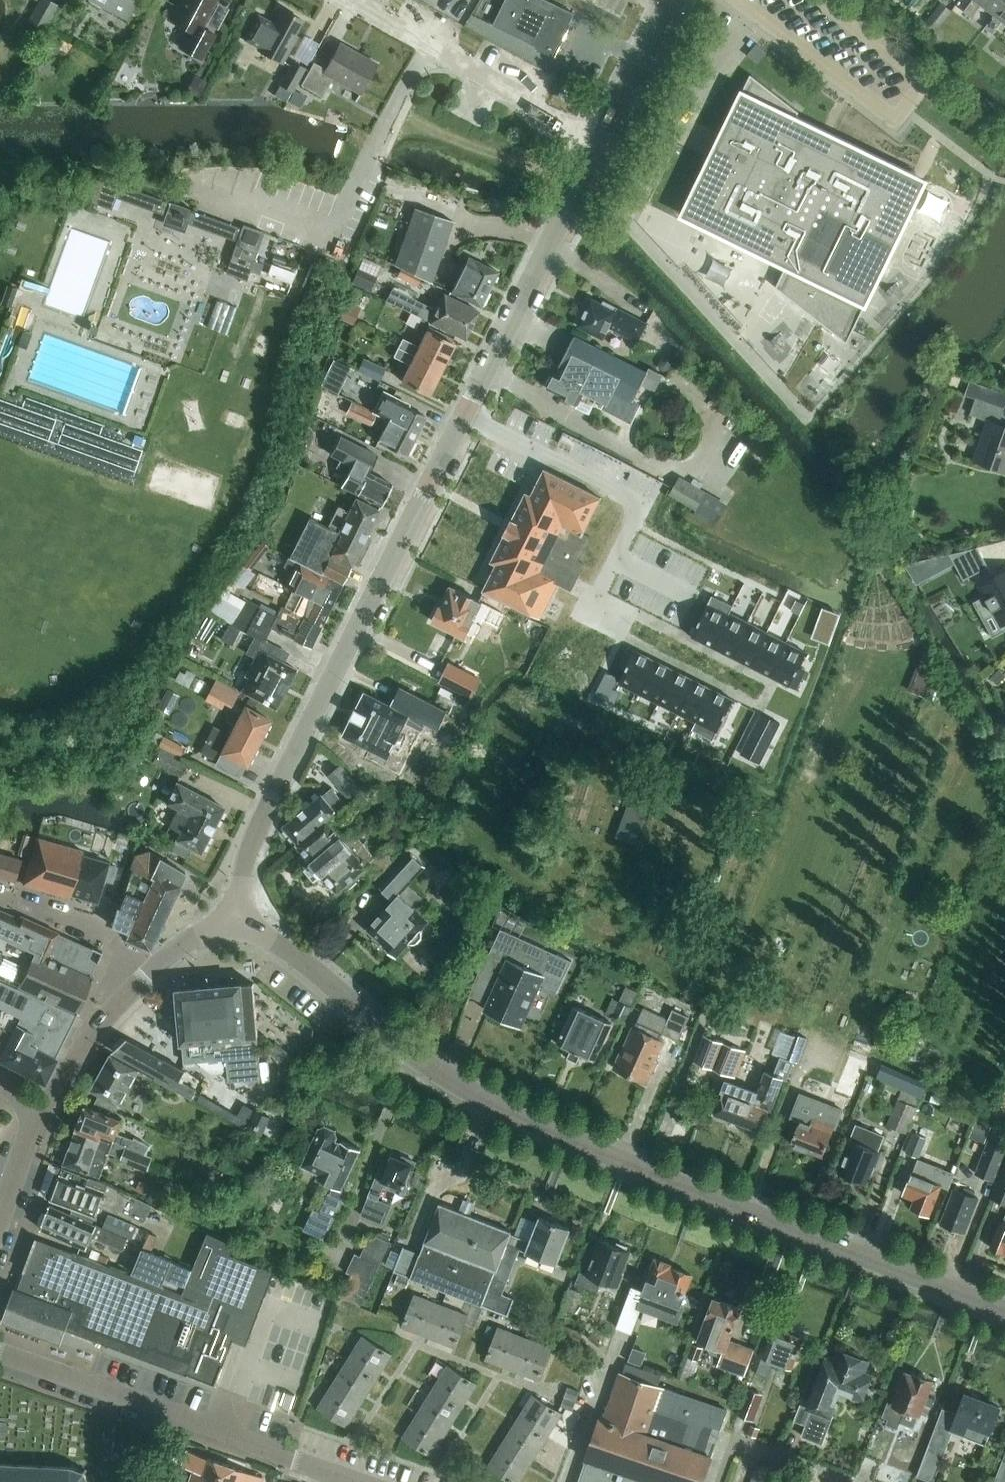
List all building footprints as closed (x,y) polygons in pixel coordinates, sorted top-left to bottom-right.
[(48,0),(39,0),(28,21),(45,30),(59,6),(48,0)] [(87,0),(101,8),(103,4),(127,18),(133,6),(137,8),(142,0),(87,0)] [(216,0),(182,0),(171,20),(189,28),(180,46),(204,57),(216,33),(203,26),(216,0)] [(575,25),(574,23),(579,13),(553,0),(510,0),(498,25),(540,46),(539,48),(560,57),(575,25)] [(995,14),(1004,2),(1004,0),(972,0),(964,11),(972,17),(982,4),(995,14)] [(995,14),(985,27),(993,33),(1003,20),(1004,22),(1004,2),(995,14)] [(952,10),(942,3),(927,23),(937,30),(952,10)] [(295,34),(303,20),(283,9),(275,23),(258,14),(245,39),(259,47),(258,49),(283,62),(297,35),(295,34)] [(758,42),(748,54),(759,63),(769,50),(758,42)] [(326,68),(314,62),(302,84),(323,96),(333,77),(361,92),(377,62),(340,43),(326,68)] [(280,84),(293,90),(305,68),(293,61),(280,84)] [(740,82),(675,211),(787,265),(778,284),(847,339),(892,240),(894,236),(924,171),(799,111),(750,72),(744,82),(740,82)] [(206,82),(195,76),(187,92),(198,98),(206,82)] [(280,84),(275,94),(287,101),(293,90),(280,84)] [(308,99),(296,92),(290,102),(302,109),(308,99)] [(121,181),(101,173),(100,178),(90,206),(110,214),(116,198),(154,211),(153,215),(158,216),(159,213),(157,212),(160,205),(168,208),(170,202),(120,184),(121,181)] [(184,207),(170,202),(168,208),(163,221),(165,225),(177,229),(184,207)] [(432,281),(452,220),(415,207),(396,264),(432,281)] [(242,228),(191,210),(186,222),(237,241),(226,272),(247,280),(264,232),(243,224),(242,228)] [(481,306),(498,271),(469,256),(452,291),(481,306)] [(364,267),(381,274),(385,266),(367,259),(364,267)] [(401,267),(397,275),(419,286),(423,278),(401,267)] [(377,277),(358,268),(352,284),(371,292),(377,277)] [(465,338),(479,310),(444,293),(436,309),(393,287),(387,299),(430,321),(465,338)] [(602,304),(592,299),(586,311),(585,312),(581,320),(582,321),(580,325),(603,337),(608,326),(638,341),(648,323),(604,300),(602,304)] [(361,310),(348,304),(340,320),(354,326),(361,310)] [(398,347),(442,368),(454,343),(427,330),(419,346),(403,338),(398,347)] [(648,372),(575,335),(555,374),(552,375),(548,382),(550,385),(548,388),(564,396),(579,403),(590,409),(596,397),(619,409),(625,398),(633,402),(642,385),(652,390),(660,373),(649,368),(648,372)] [(429,393),(442,368),(398,347),(394,355),(410,363),(402,380),(429,393)] [(664,355),(659,363),(660,368),(664,370),(669,369),(674,361),(673,356),(669,354),(664,355)] [(386,369),(364,359),(359,371),(380,381),(386,369)] [(326,373),(321,384),(338,393),(344,381),(326,373)] [(380,382),(362,373),(356,385),(374,394),(380,382)] [(976,400),(1004,410),(1004,408),(1004,395),(970,382),(965,396),(976,400)] [(389,419),(418,433),(426,416),(407,406),(409,404),(384,391),(374,411),(389,419)] [(355,403),(342,398),(337,409),(350,415),(355,403)] [(999,424),(1004,410),(976,400),(971,416),(988,422),(974,462),(1004,472),(1004,426),(999,424)] [(377,413),(358,405),(352,418),(371,426),(377,413)] [(389,419),(378,414),(373,423),(384,428),(378,441),(407,455),(418,433),(389,419)] [(392,484),(368,472),(377,455),(339,436),(330,454),(340,459),(336,467),(348,473),(342,485),(381,505),(392,484)] [(498,563),(485,589),(530,612),(539,616),(539,617),(541,617),(550,600),(559,582),(571,588),(571,587),(584,563),(577,560),(589,536),(583,533),(601,497),(545,469),(532,495),(527,492),(514,518),(512,517),(503,533),(506,534),(492,560),(498,563)] [(680,477),(670,495),(697,511),(707,493),(680,477)] [(309,517),(289,556),(341,584),(353,561),(355,563),(369,536),(366,534),(379,509),(356,498),(349,511),(338,506),(328,526),(309,517)] [(977,547),(950,553),(964,579),(988,566),(977,547)] [(292,569),(285,584),(293,589),(294,589),(330,607),(341,585),(288,558),(284,565),(292,569)] [(923,558),(905,563),(913,577),(929,567),(923,558)] [(980,584),(1002,624),(1004,622),(1004,571),(980,584)] [(497,609),(450,586),(433,621),(465,637),(478,612),(493,619),(497,609)] [(255,637),(264,641),(271,627),(311,646),(330,607),(294,589),(285,607),(282,605),(277,615),(247,600),(232,626),(241,630),(255,637)] [(733,605),(713,595),(692,634),(712,644),(733,605)] [(739,617),(730,612),(733,606),(733,605),(712,644),(731,654),(748,622),(739,617)] [(768,632),(748,622),(731,654),(751,664),(768,632)] [(233,646),(241,631),(241,630),(232,626),(230,624),(221,640),(233,646)] [(788,642),(768,632),(751,664),(770,674),(788,642)] [(807,652),(788,642),(770,674),(797,688),(806,670),(799,667),(807,652)] [(192,646),(194,657),(205,656),(204,645),(192,646)] [(656,660),(629,646),(620,664),(627,668),(619,682),(639,692),(656,660)] [(249,677),(242,690),(276,708),(297,669),(259,649),(255,657),(245,675),(249,677)] [(675,669),(656,660),(639,692),(659,702),(675,669)] [(448,661),(439,679),(468,694),(477,676),(448,661)] [(915,663),(904,689),(921,695),(931,669),(915,663)] [(991,676),(998,683),(1004,677),(1004,673),(999,668),(991,676)] [(694,679),(675,669),(659,702),(678,712),(694,679)] [(240,692),(216,679),(205,701),(221,709),(224,704),(231,708),(240,692)] [(714,688),(694,679),(678,712),(697,721),(693,729),(714,688)] [(447,710),(401,687),(392,705),(366,692),(357,708),(352,717),(353,717),(344,734),(388,757),(401,732),(400,731),(405,722),(422,730),(426,722),(439,728),(447,710)] [(734,699),(714,688),(693,729),(713,739),(734,699)] [(180,696),(168,690),(159,708),(171,714),(180,696)] [(246,765),(270,719),(245,706),(230,735),(213,726),(200,751),(218,760),(222,752),(246,765)] [(781,722),(762,713),(758,721),(776,730),(781,722)] [(776,730),(758,721),(754,729),(772,738),(776,730)] [(772,738),(754,729),(749,737),(768,746),(772,738)] [(768,746),(749,737),(745,745),(764,755),(768,746)] [(187,755),(190,745),(167,738),(164,747),(187,755)] [(764,755),(745,745),(741,753),(760,763),(764,755)] [(153,761),(181,776),(187,764),(173,757),(175,754),(161,746),(153,761)] [(342,767),(329,777),(350,801),(363,791),(342,767)] [(570,774),(558,817),(579,823),(591,780),(570,774)] [(200,851),(224,807),(177,782),(166,802),(178,808),(168,826),(180,832),(177,839),(200,851)] [(317,826),(327,818),(346,802),(333,787),(323,795),(322,793),(284,825),(299,842),(300,843),(318,827),(317,826)] [(626,794),(611,837),(634,845),(648,801),(626,794)] [(343,837),(327,818),(317,826),(318,827),(300,843),(299,842),(298,843),(312,861),(311,862),(322,875),(323,874),(338,891),(347,883),(350,887),(356,882),(353,878),(367,866),(376,877),(395,860),(386,849),(376,857),(352,828),(343,837)] [(39,839),(26,885),(72,899),(73,895),(99,903),(105,882),(113,884),(118,868),(110,866),(110,864),(84,856),(86,852),(39,839)] [(426,866),(411,853),(386,880),(386,881),(381,886),(395,898),(368,928),(383,942),(382,943),(397,956),(410,941),(411,942),(417,942),(423,936),(422,931),(420,929),(429,920),(415,908),(423,898),(408,885),(426,866)] [(1,854),(0,858),(0,877),(5,878),(11,857),(1,854)] [(116,929),(133,935),(130,942),(153,952),(189,876),(152,854),(139,859),(116,929)] [(22,860),(11,857),(5,878),(15,881),(22,860)] [(76,1013),(92,977),(91,976),(102,951),(91,946),(91,948),(58,933),(23,917),(21,919),(0,910),(0,979),(76,1013)] [(506,963),(485,1009),(523,1026),(530,1008),(541,982),(559,989),(572,960),(501,928),(489,955),(506,963)] [(55,1055),(76,1014),(0,979),(0,1006),(1,1006),(20,1016),(11,1033),(55,1055)] [(226,1038),(258,1036),(254,983),(178,989),(183,1042),(184,1042),(226,1038)] [(639,993),(627,987),(612,1017),(625,1023),(639,993)] [(595,1059),(607,1033),(612,1022),(575,1005),(570,1016),(558,1042),(595,1059)] [(55,1055),(11,1033),(20,1016),(1,1006),(0,1008),(0,1055),(2,1055),(0,1058),(40,1078),(45,1076),(55,1055)] [(647,1082),(657,1060),(655,1059),(664,1039),(661,1038),(663,1033),(679,1040),(689,1016),(673,1009),(669,1019),(643,1007),(635,1026),(634,1025),(625,1046),(624,1045),(614,1067),(647,1082)] [(796,1035),(788,1059),(795,1061),(799,1062),(807,1038),(797,1034),(796,1035)] [(226,1038),(228,1058),(229,1080),(261,1078),(258,1036),(226,1038)] [(746,1052),(705,1036),(695,1063),(736,1078),(746,1052)] [(127,1038),(113,1051),(157,1075),(155,1079),(192,1099),(197,1089),(180,1080),(186,1070),(127,1038)] [(185,1062),(228,1058),(226,1038),(184,1042),(185,1062)] [(857,1040),(839,1095),(859,1101),(877,1047),(857,1040)] [(96,1103),(116,1113),(117,1111),(119,1106),(120,1106),(126,1094),(135,1099),(138,1092),(130,1088),(139,1071),(112,1054),(92,1089),(100,1094),(96,1101),(97,1101),(96,1103)] [(758,1091),(750,1088),(737,1121),(761,1130),(769,1109),(772,1110),(783,1078),(787,1080),(795,1061),(788,1059),(781,1056),(774,1074),(766,1071),(758,1091)] [(737,1121),(750,1088),(726,1079),(713,1112),(737,1121)] [(276,1091),(259,1087),(256,1103),(273,1106),(276,1091)] [(908,1132),(923,1095),(903,1087),(888,1124),(908,1132)] [(800,1094),(790,1119),(799,1122),(791,1143),(823,1155),(837,1121),(842,1110),(800,1094)] [(244,1102),(235,1119),(245,1125),(255,1108),(244,1102)] [(114,1116),(116,1113),(96,1103),(93,1108),(86,1105),(74,1140),(94,1147),(97,1140),(100,1141),(101,1137),(153,1158),(154,1157),(147,1154),(151,1145),(117,1133),(122,1119),(114,1116)] [(272,1115),(257,1107),(248,1126),(263,1134),(272,1115)] [(989,1125),(974,1119),(967,1137),(982,1143),(989,1125)] [(858,1124),(839,1172),(840,1173),(866,1183),(873,1165),(876,1167),(882,1151),(879,1150),(880,1147),(885,1135),(858,1124)] [(326,1125),(320,1127),(302,1165),(320,1173),(318,1178),(334,1185),(331,1194),(330,1193),(321,1212),(314,1209),(305,1229),(325,1238),(347,1191),(342,1188),(361,1148),(337,1137),(338,1135),(336,1129),(326,1125)] [(975,1172),(994,1179),(1004,1151),(1004,1130),(995,1126),(991,1139),(988,1138),(975,1172)] [(920,1157),(928,1137),(915,1132),(906,1152),(920,1157)] [(148,1172),(153,1158),(101,1137),(100,1141),(97,1140),(94,1147),(74,1140),(65,1163),(88,1172),(101,1176),(109,1153),(122,1158),(121,1162),(148,1172)] [(416,1161),(403,1156),(402,1158),(391,1154),(383,1173),(378,1171),(368,1195),(369,1196),(362,1214),(384,1223),(392,1205),(379,1199),(384,1186),(405,1194),(408,1186),(407,1184),(406,1183),(416,1161)] [(913,1172),(904,1193),(916,1198),(912,1207),(930,1214),(942,1184),(949,1187),(955,1172),(919,1158),(913,1172)] [(991,1198),(1004,1203),(1004,1163),(991,1198)] [(108,1183),(64,1166),(52,1199),(96,1215),(101,1202),(145,1223),(153,1206),(109,1184),(108,1183)] [(150,1184),(134,1177),(129,1186),(146,1194),(150,1184)] [(979,1197),(954,1188),(941,1223),(965,1232),(979,1197)] [(394,1270),(496,1310),(502,1293),(503,1293),(509,1278),(495,1273),(496,1271),(497,1271),(503,1254),(502,1254),(511,1230),(470,1214),(473,1207),(462,1203),(460,1210),(440,1203),(421,1252),(404,1245),(394,1270)] [(123,1251),(129,1238),(104,1227),(97,1224),(97,1225),(50,1204),(41,1228),(87,1248),(90,1240),(92,1241),(93,1238),(123,1251)] [(512,1231),(511,1230),(502,1254),(503,1254),(497,1271),(496,1271),(495,1273),(509,1278),(520,1248),(526,1251),(557,1263),(571,1228),(554,1221),(555,1218),(546,1215),(545,1217),(540,1215),(530,1240),(511,1233),(512,1231)] [(104,1227),(129,1238),(133,1240),(138,1227),(109,1216),(104,1227)] [(991,1247),(1004,1252),(1004,1216),(1003,1222),(1001,1221),(991,1247)] [(6,1322),(62,1343),(67,1330),(205,1382),(216,1386),(234,1337),(248,1343),(275,1270),(231,1254),(236,1244),(209,1231),(184,1293),(74,1252),(74,1251),(36,1238),(13,1302),(6,1322)] [(361,1305),(390,1241),(371,1232),(360,1255),(355,1252),(346,1272),(352,1274),(342,1297),(361,1305)] [(617,1245),(601,1239),(588,1274),(581,1272),(578,1284),(597,1291),(601,1280),(616,1286),(630,1250),(627,1249),(627,1246),(618,1243),(617,1245)] [(256,1245),(242,1240),(237,1252),(251,1257),(256,1245)] [(193,1266),(143,1246),(134,1270),(183,1290),(193,1266)] [(670,1264),(656,1258),(651,1270),(650,1270),(647,1279),(648,1280),(643,1291),(632,1287),(617,1327),(632,1332),(639,1313),(637,1312),(641,1300),(660,1307),(663,1298),(680,1305),(685,1293),(685,1292),(692,1274),(674,1267),(673,1269),(669,1267),(670,1264)] [(399,1274),(396,1282),(407,1287),(410,1278),(399,1274)] [(502,1293),(496,1310),(508,1315),(515,1298),(503,1293),(502,1293)] [(429,1336),(442,1304),(415,1294),(403,1326),(429,1336)] [(741,1307),(723,1300),(722,1301),(714,1299),(698,1340),(724,1350),(718,1365),(744,1375),(754,1349),(729,1339),(741,1307)] [(468,1315),(442,1304),(429,1336),(456,1346),(468,1315)] [(583,1333),(560,1325),(556,1337),(579,1345),(583,1333)] [(792,1368),(805,1336),(802,1335),(800,1330),(793,1328),(789,1330),(786,1329),(786,1330),(774,1326),(762,1356),(763,1357),(757,1372),(769,1376),(775,1361),(792,1368)] [(513,1369),(525,1337),(499,1327),(487,1358),(513,1369)] [(605,1334),(602,1344),(610,1346),(613,1337),(605,1334)] [(348,1359),(377,1378),(392,1354),(363,1335),(348,1359)] [(552,1347),(525,1337),(513,1369),(539,1379),(552,1347)] [(703,1348),(693,1345),(689,1357),(699,1361),(703,1348)] [(633,1347),(629,1360),(642,1365),(647,1352),(633,1347)] [(803,1397),(794,1420),(807,1425),(804,1435),(821,1442),(831,1415),(836,1403),(831,1401),(834,1395),(833,1395),(836,1388),(862,1399),(864,1395),(868,1384),(872,1375),(863,1372),(868,1360),(859,1356),(860,1353),(850,1349),(849,1352),(840,1349),(836,1360),(830,1358),(830,1359),(827,1358),(811,1400),(803,1397)] [(334,1383),(362,1401),(377,1378),(348,1359),(334,1383)] [(433,1389),(462,1407),(477,1383),(448,1365),(433,1389)] [(636,1378),(620,1372),(604,1418),(600,1417),(586,1459),(588,1459),(580,1481),(703,1481),(712,1456),(711,1455),(727,1409),(658,1385),(661,1377),(639,1369),(636,1378)] [(932,1381),(915,1374),(914,1375),(906,1372),(894,1404),(889,1402),(883,1415),(889,1418),(887,1423),(898,1427),(905,1408),(920,1414),(932,1381)] [(347,1425),(362,1401),(334,1383),(319,1407),(347,1425)] [(580,1391),(568,1387),(562,1407),(574,1411),(580,1391)] [(419,1412),(447,1430),(462,1407),(433,1389),(419,1412)] [(765,1394),(750,1389),(739,1415),(754,1421),(765,1394)] [(296,1395),(286,1391),(282,1404),(292,1407),(296,1395)] [(1000,1407),(965,1393),(956,1417),(941,1411),(916,1475),(933,1481),(953,1431),(986,1444),(1000,1407)] [(533,1394),(518,1418),(547,1436),(562,1412),(533,1394)] [(432,1454),(447,1430),(419,1412),(404,1436),(432,1454)] [(547,1436),(518,1418),(504,1442),(533,1460),(547,1436)] [(751,1424),(748,1434),(757,1437),(761,1428),(751,1424)] [(504,1442),(489,1466),(515,1481),(519,1481),(533,1460),(504,1442)] [(192,1476),(208,1481),(220,1481),(226,1464),(188,1451),(183,1466),(194,1470),(192,1476)] [(995,1481),(1004,1481),(1004,1455),(995,1481)] [(95,1480),(91,1481),(85,1473),(88,1470),(86,1468),(84,1471),(74,1467),(75,1463),(73,1463),(72,1467),(0,1463),(0,1481),(95,1481),(95,1480)] [(264,1477),(226,1464),(220,1481),(263,1481),(264,1477)] [(774,1471),(758,1466),(752,1481),(770,1481),(774,1471)]
